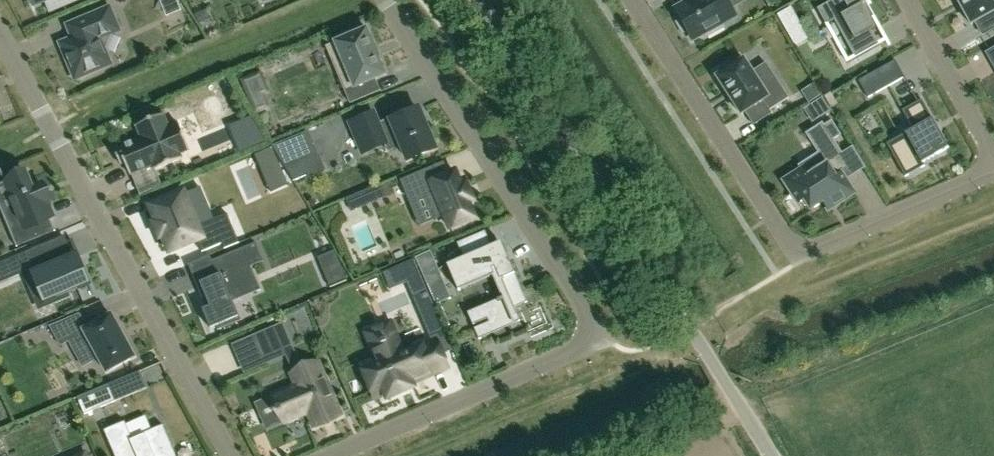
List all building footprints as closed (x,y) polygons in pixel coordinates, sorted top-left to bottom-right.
[(34,6),(45,1),(50,13),(80,0),(32,0),(34,6)] [(688,3),(676,9),(681,17),(677,19),(685,32),(688,30),(693,38),(705,32),(707,36),(724,27),(722,22),(735,15),(726,0),(686,0),(688,3)] [(817,8),(826,25),(834,20),(855,58),(880,44),(872,30),(876,28),(870,19),(875,16),(867,2),(867,0),(866,1),(865,0),(832,0),(817,8)] [(975,22),(991,13),(993,18),(993,0),(958,0),(959,1),(958,2),(963,10),(971,23),(970,23),(971,25),(973,24),(973,23),(975,22)] [(67,25),(67,26),(72,38),(59,43),(72,74),(81,77),(106,67),(109,58),(106,50),(112,34),(120,31),(110,6),(67,25)] [(786,29),(798,22),(790,7),(778,14),(786,29)] [(347,37),(335,42),(340,54),(331,58),(351,103),(380,90),(375,79),(387,75),(367,28),(361,31),(359,27),(346,33),(347,37)] [(762,101),(769,111),(789,98),(776,78),(762,87),(744,59),(734,66),(731,62),(717,71),(720,74),(717,76),(741,114),(762,101)] [(868,98),(905,77),(895,60),(859,80),(868,98)] [(801,91),(809,103),(821,96),(813,84),(801,91)] [(831,92),(824,96),(831,107),(838,103),(831,92)] [(263,94),(250,99),(256,113),(269,107),(263,94)] [(815,101),(824,115),(831,110),(822,97),(815,101)] [(902,110),(913,129),(905,133),(911,144),(893,154),(905,177),(925,166),(923,162),(949,148),(922,99),(902,110)] [(306,113),(312,127),(325,121),(320,107),(306,113)] [(363,153),(385,143),(387,143),(384,136),(396,131),(402,146),(408,160),(436,148),(419,109),(410,113),(408,110),(378,123),(374,113),(350,123),(363,153)] [(189,150),(185,140),(178,123),(169,127),(163,114),(137,125),(142,138),(115,150),(120,164),(125,162),(130,174),(153,165),(155,169),(182,158),(180,154),(189,150)] [(829,210),(838,204),(854,193),(842,175),(852,168),(834,139),(841,135),(832,120),(824,125),(822,122),(806,133),(826,164),(808,176),(803,169),(785,181),(799,203),(804,199),(811,210),(823,202),(829,210)] [(271,146),(293,181),(307,176),(307,175),(302,162),(317,156),(306,131),(271,146)] [(272,148),(259,154),(264,165),(277,159),(272,148)] [(425,196),(435,220),(445,216),(450,229),(475,218),(468,202),(473,200),(465,180),(460,182),(456,172),(450,175),(444,162),(400,180),(409,202),(425,196)] [(16,210),(3,216),(16,247),(56,230),(50,218),(53,216),(48,204),(49,204),(41,186),(33,189),(33,188),(26,173),(5,182),(16,210)] [(381,183),(355,195),(360,208),(387,196),(381,183)] [(184,193),(151,206),(158,222),(155,223),(161,238),(164,236),(170,252),(197,241),(202,252),(222,244),(225,249),(240,243),(227,214),(198,226),(184,193)] [(520,287),(521,287),(510,261),(507,262),(503,255),(504,255),(499,243),(489,247),(483,234),(486,233),(485,231),(458,243),(464,258),(448,265),(456,285),(458,284),(490,270),(491,270),(493,274),(492,274),(493,276),(494,276),(503,298),(483,306),(488,319),(489,318),(493,326),(511,318),(514,325),(515,324),(513,318),(518,316),(514,308),(515,307),(510,296),(522,291),(520,287)] [(215,277),(197,284),(207,308),(203,310),(211,329),(216,326),(218,330),(240,321),(231,300),(243,295),(234,273),(262,261),(256,246),(257,245),(256,243),(209,262),(215,277)] [(0,263),(0,264),(17,257),(22,267),(35,297),(42,294),(49,291),(53,299),(67,293),(68,294),(69,293),(88,285),(93,296),(94,295),(78,256),(74,258),(52,267),(43,245),(0,263)] [(424,277),(440,271),(431,251),(416,257),(424,277)] [(414,259),(383,273),(391,290),(408,282),(431,335),(444,329),(414,259)] [(9,279),(9,278),(5,279),(0,267),(0,283),(9,279)] [(348,281),(343,270),(326,277),(330,288),(348,281)] [(296,338),(310,333),(302,309),(287,314),(296,338)] [(72,317),(50,326),(61,346),(69,341),(75,338),(78,344),(88,338),(99,358),(107,372),(135,357),(126,341),(127,341),(121,330),(121,331),(112,315),(101,321),(97,313),(84,320),(76,324),(72,317)] [(364,371),(373,392),(376,398),(386,394),(388,398),(414,387),(412,383),(433,374),(448,367),(445,362),(436,340),(403,355),(395,337),(390,324),(368,333),(373,346),(381,364),(364,371)] [(256,336),(266,358),(292,347),(282,325),(256,336)] [(297,387),(274,397),(277,404),(275,405),(278,411),(280,410),(283,418),(306,408),(314,427),(341,415),(318,363),(292,374),(297,387)] [(84,414),(115,401),(109,388),(79,401),(84,414)] [(104,430),(115,455),(176,455),(163,425),(132,438),(125,421),(104,430)]
